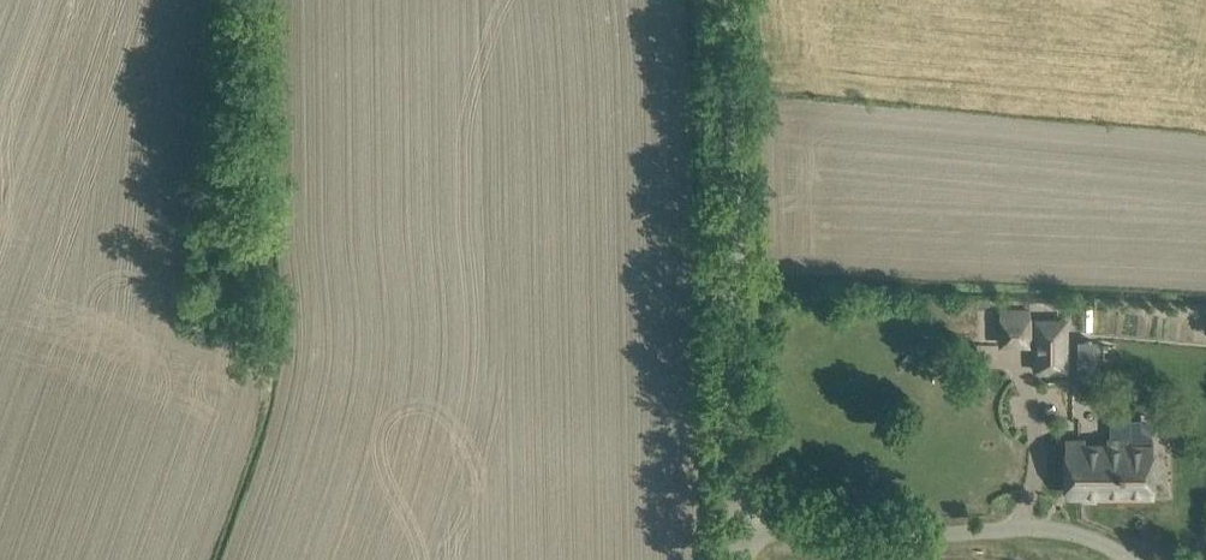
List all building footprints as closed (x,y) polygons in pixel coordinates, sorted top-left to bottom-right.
[(1067,319),(1037,318),(1036,369),(1067,369),(1067,319)] [(1081,498),(1152,498),(1152,440),(1066,440),(1066,480),(1081,480),(1081,498)]
